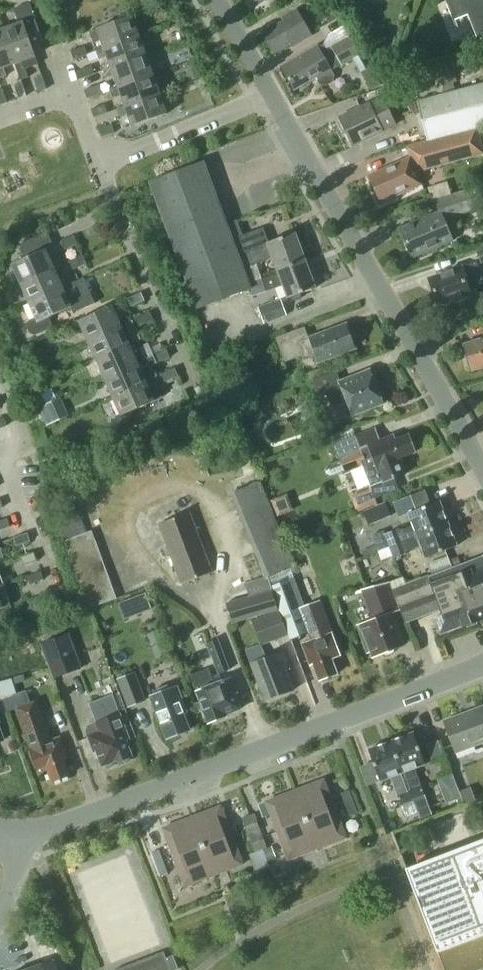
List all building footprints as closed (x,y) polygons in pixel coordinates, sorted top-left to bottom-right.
[(319,4),(330,22),(346,12),(338,0),(327,0),(319,4)] [(453,19),(469,13),(478,38),(482,36),(482,0),(445,0),(453,19)] [(43,39),(35,16),(30,3),(14,9),(19,22),(4,27),(16,62),(15,62),(21,78),(29,76),(26,67),(38,63),(31,43),(43,39)] [(293,46),(311,35),(296,9),(284,16),(283,21),(263,33),(274,52),(291,42),(293,46)] [(105,47),(139,35),(132,15),(89,30),(92,39),(101,36),(105,47)] [(324,42),(326,45),(320,48),(319,46),(283,66),(296,90),(317,78),(319,81),(326,84),(333,81),(335,72),(333,69),(342,64),(344,66),(354,60),(361,72),(373,65),(349,22),(329,34),(324,42)] [(15,62),(16,62),(4,27),(0,29),(0,77),(7,75),(4,66),(15,62)] [(146,55),(139,35),(105,47),(96,50),(99,58),(108,55),(112,67),(146,55)] [(74,59),(87,54),(84,45),(71,50),(74,59)] [(153,74),(146,55),(112,67),(102,70),(105,78),(114,75),(118,86),(153,74)] [(81,78),(94,73),(91,65),(78,70),(81,78)] [(431,71),(437,94),(455,90),(449,67),(431,71)] [(42,74),(34,77),(38,91),(47,88),(42,74)] [(160,94),(153,74),(118,86),(109,89),(112,97),(121,94),(125,106),(160,94)] [(27,95),(21,79),(13,81),(19,97),(27,95)] [(417,100),(427,140),(477,127),(482,126),(482,83),(417,100)] [(87,97),(101,92),(98,84),(84,89),(87,97)] [(166,113),(160,94),(125,106),(116,109),(118,116),(127,113),(132,125),(166,113)] [(383,130),(396,123),(383,97),(371,103),(368,103),(340,116),(354,145),(383,130)] [(108,111),(104,103),(91,108),(94,116),(108,111)] [(116,131),(113,123),(99,128),(101,136),(116,131)] [(482,153),(482,150),(477,127),(406,145),(409,155),(369,174),(382,200),(421,182),(415,170),(482,153)] [(152,182),(181,260),(234,240),(204,162),(152,182)] [(448,180),(428,186),(432,198),(452,192),(448,180)] [(453,240),(444,219),(481,207),(475,187),(436,200),(440,211),(400,228),(412,257),(453,240)] [(264,228),(234,240),(250,283),(259,279),(254,265),(274,257),(279,270),(307,260),(297,232),(270,242),(264,228)] [(24,259),(11,265),(20,284),(53,269),(61,266),(57,258),(49,261),(45,251),(53,248),(46,232),(18,244),(24,259)] [(61,241),(65,248),(78,243),(75,235),(61,241)] [(250,283),(234,240),(181,260),(199,309),(252,289),(250,283)] [(83,254),(70,260),(74,268),(87,262),(83,254)] [(317,287),(307,260),(279,270),(280,271),(262,278),(266,289),(284,283),(289,298),(292,297),(294,301),(303,297),(301,294),(317,287)] [(469,282),(482,278),(477,263),(464,268),(463,266),(429,278),(438,304),(472,293),(469,282)] [(20,284),(28,303),(79,280),(76,273),(58,281),(53,269),(20,284)] [(94,303),(83,278),(79,280),(28,303),(35,318),(27,321),(25,327),(28,334),(34,336),(52,328),(47,318),(70,308),(73,313),(94,303)] [(142,293),(128,300),(131,307),(146,301),(142,293)] [(265,323),(287,315),(281,298),(258,307),(265,323)] [(80,321),(89,340),(129,323),(125,315),(118,318),(113,306),(80,321)] [(129,323),(89,340),(97,359),(137,341),(135,336),(140,334),(137,328),(154,321),(151,313),(129,323)] [(348,324),(310,338),(305,326),(276,336),(285,360),(306,353),(307,356),(315,353),(318,362),(357,348),(348,324)] [(464,344),(472,370),(482,367),(482,338),(464,344)] [(97,359),(106,378),(146,360),(155,356),(154,354),(151,348),(142,352),(137,341),(97,359)] [(167,349),(154,354),(155,356),(146,360),(106,378),(114,396),(147,382),(154,379),(154,378),(158,376),(153,364),(170,356),(167,349)] [(176,369),(162,375),(165,383),(179,376),(176,369)] [(371,370),(340,381),(336,371),(313,379),(320,397),(329,394),(333,405),(348,399),(354,415),(384,403),(371,370)] [(152,393),(147,382),(114,396),(122,415),(163,397),(160,390),(152,393)] [(70,396),(49,403),(55,421),(76,414),(70,396)] [(326,425),(330,435),(344,430),(340,420),(326,425)] [(393,441),(391,436),(380,440),(375,427),(333,444),(339,459),(327,464),(324,468),(327,474),(331,476),(345,471),(345,472),(361,466),(365,478),(367,477),(371,487),(407,473),(401,457),(415,452),(409,435),(393,441)] [(226,601),(232,622),(278,608),(268,575),(295,566),(291,554),(250,457),(223,468),(251,540),(265,576),(246,583),(247,587),(249,595),(226,601)] [(440,501),(426,506),(420,492),(397,501),(403,516),(409,513),(414,524),(401,529),(400,527),(386,533),(384,530),(372,535),(378,549),(390,544),(405,539),(418,534),(449,522),(440,501)] [(288,493),(271,500),(278,516),(295,510),(288,493)] [(213,570),(196,527),(190,511),(159,523),(157,517),(148,521),(153,534),(161,531),(181,583),(213,570)] [(11,525),(8,517),(0,520),(0,529),(11,525)] [(449,522),(418,534),(427,557),(458,545),(449,522)] [(117,597),(92,530),(65,540),(89,607),(117,597)] [(28,532),(14,537),(17,544),(30,540),(28,532)] [(405,539),(390,544),(395,556),(409,550),(405,539)] [(35,551),(21,556),(24,564),(38,559),(35,551)] [(419,578),(405,583),(403,577),(388,582),(397,605),(404,623),(440,608),(443,614),(433,617),(439,634),(482,618),(482,620),(482,554),(419,578)] [(41,570),(28,575),(31,584),(44,579),(41,570)] [(339,653),(331,632),(318,601),(304,605),(295,577),(273,584),(289,635),(291,640),(309,632),(312,639),(302,643),(309,660),(311,659),(320,678),(337,671),(330,657),(339,653)] [(404,643),(392,611),(398,609),(388,583),(366,591),(376,617),(357,625),(361,637),(367,639),(373,655),(382,652),(386,654),(393,651),(395,646),(404,643)] [(3,584),(0,585),(0,609),(11,605),(8,597),(3,584)] [(252,620),(262,644),(288,634),(279,610),(252,620)] [(41,642),(54,678),(82,668),(69,632),(41,642)] [(177,635),(168,638),(170,645),(179,643),(177,635)] [(219,673),(230,669),(218,638),(207,642),(219,673)] [(264,700),(293,688),(286,669),(290,667),(283,651),(250,664),(264,700)] [(224,713),(239,708),(234,695),(236,689),(232,676),(213,683),(208,669),(191,675),(209,721),(225,715),(224,713)] [(117,678),(128,707),(146,700),(135,671),(117,678)] [(0,682),(0,699),(17,693),(12,678),(0,682)] [(178,686),(170,689),(168,684),(153,690),(155,695),(151,697),(167,737),(190,729),(184,714),(186,708),(178,686)] [(121,713),(120,713),(113,694),(90,702),(97,721),(88,724),(86,729),(93,748),(97,748),(103,765),(116,760),(117,762),(133,756),(127,739),(130,738),(121,713)] [(16,707),(31,747),(39,769),(48,766),(54,781),(69,775),(63,759),(68,757),(60,736),(52,739),(37,699),(16,707)] [(444,721),(456,752),(482,742),(482,706),(444,721)] [(391,742),(418,812),(430,808),(415,768),(426,764),(414,733),(391,742)] [(407,816),(418,812),(391,742),(369,750),(381,781),(392,777),(407,816)] [(453,772),(438,777),(448,802),(462,796),(453,772)] [(324,778),(295,789),(306,818),(335,807),(324,778)] [(306,818),(295,789),(266,800),(277,828),(306,818)] [(341,792),(345,803),(353,800),(349,789),(341,792)] [(353,800),(345,803),(349,814),(358,811),(353,800)] [(203,844),(232,833),(221,804),(192,815),(203,844)] [(345,836),(335,807),(306,818),(317,847),(345,836)] [(242,817),(245,826),(258,821),(255,812),(242,817)] [(174,854),(203,844),(192,815),(163,825),(174,854)] [(317,847),(306,818),(277,828),(288,857),(317,847)] [(258,821),(245,826),(248,834),(261,829),(258,821)] [(261,829),(248,834),(251,843),(264,838),(261,829)] [(243,862),(232,833),(203,844),(214,873),(243,862)] [(264,838),(251,843),(255,851),(264,847),(268,846),(264,838)] [(407,868),(438,951),(482,934),(482,840),(407,868)] [(203,844),(174,854),(185,883),(214,873),(203,844)] [(159,847),(150,851),(154,862),(163,859),(159,847)] [(270,862),(264,847),(255,851),(250,853),(256,868),(270,862)] [(167,870),(163,859),(154,862),(158,873),(167,870)] [(174,958),(167,960),(164,952),(118,969),(178,969),(174,958)]
